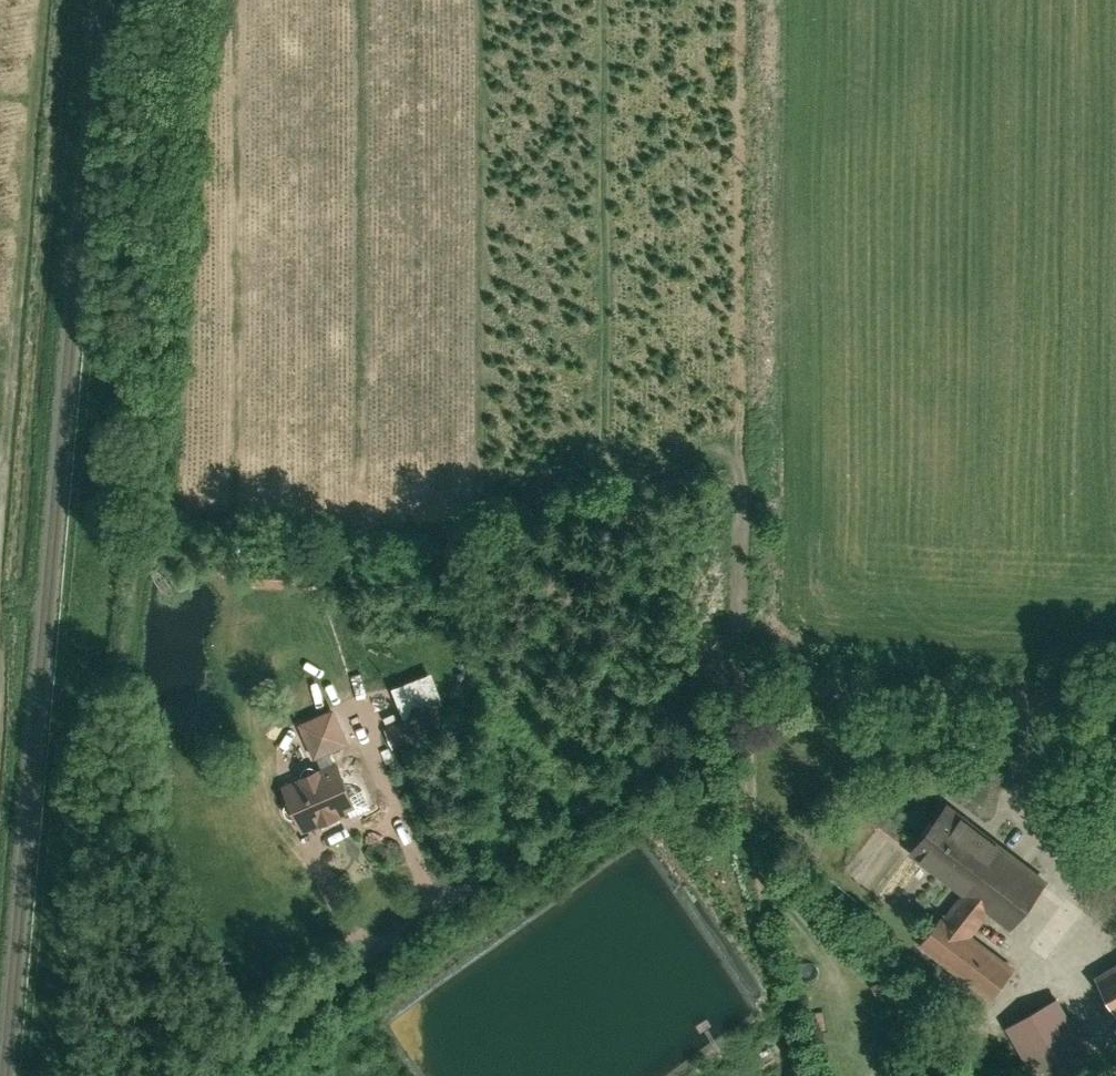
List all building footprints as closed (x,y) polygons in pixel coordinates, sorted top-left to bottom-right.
[(394,685),(407,716),(447,700),(434,669),(394,685)] [(341,704),(308,718),(323,754),(357,740),(341,704)] [(414,717),(391,725),(398,743),(421,735),(414,717)] [(346,761),(290,785),(310,831),(366,806),(346,761)] [(1058,878),(956,801),(920,849),(972,889),(999,909),(1021,927),(1058,878)] [(955,912),(981,932),(999,909),(972,889),(955,912)] [(950,908),(925,940),(1001,998),(1025,966),(981,932),(955,912),(950,908)] [(1105,974),(1115,992),(1115,968),(1105,974)] [(1015,1025),(1045,1075),(1110,1075),(1063,997),(1015,1025)]
